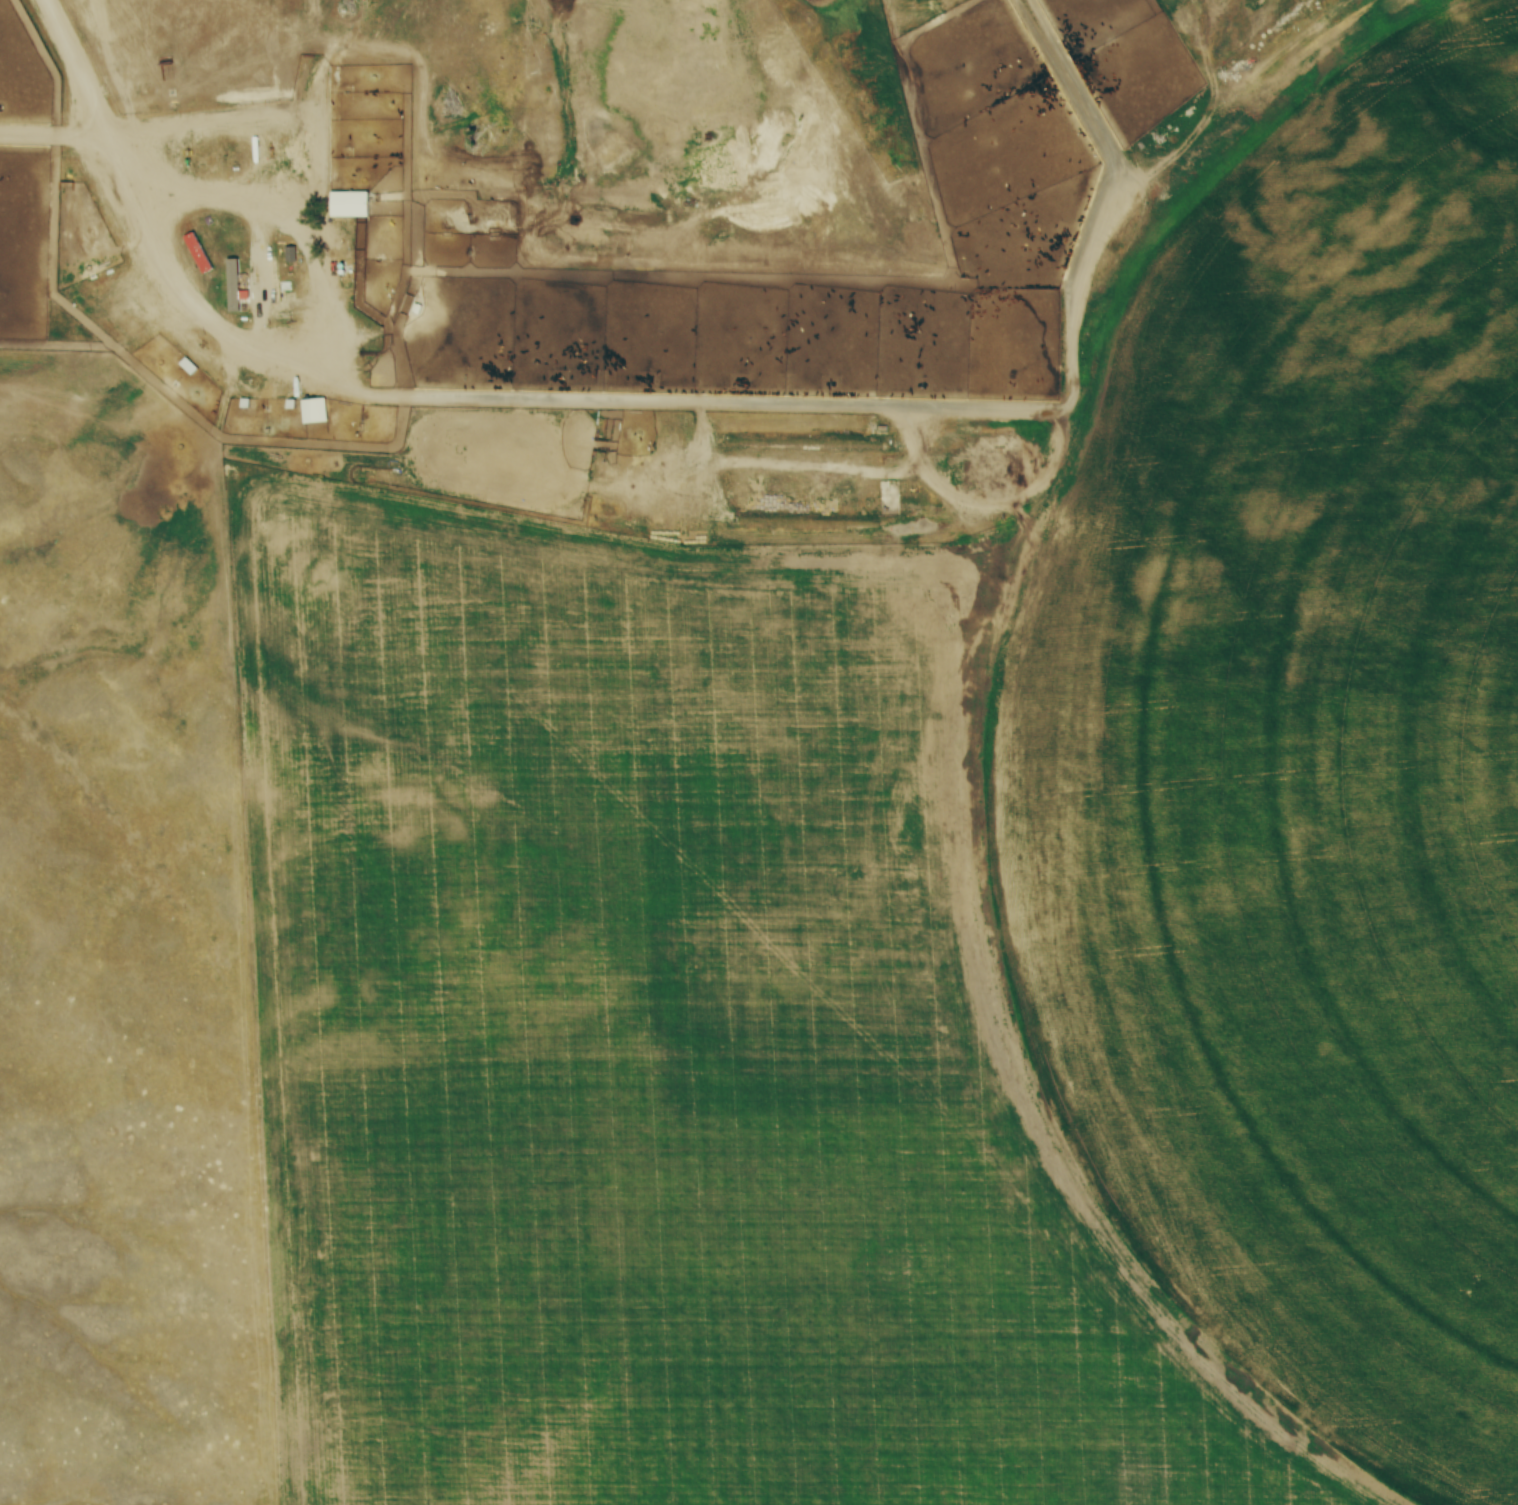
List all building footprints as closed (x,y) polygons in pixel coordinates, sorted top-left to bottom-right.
[(331,196),(332,219),(346,219),(370,218),(368,195),(331,196)] [(297,405),(299,427),(325,424),(323,403),(297,405)]
